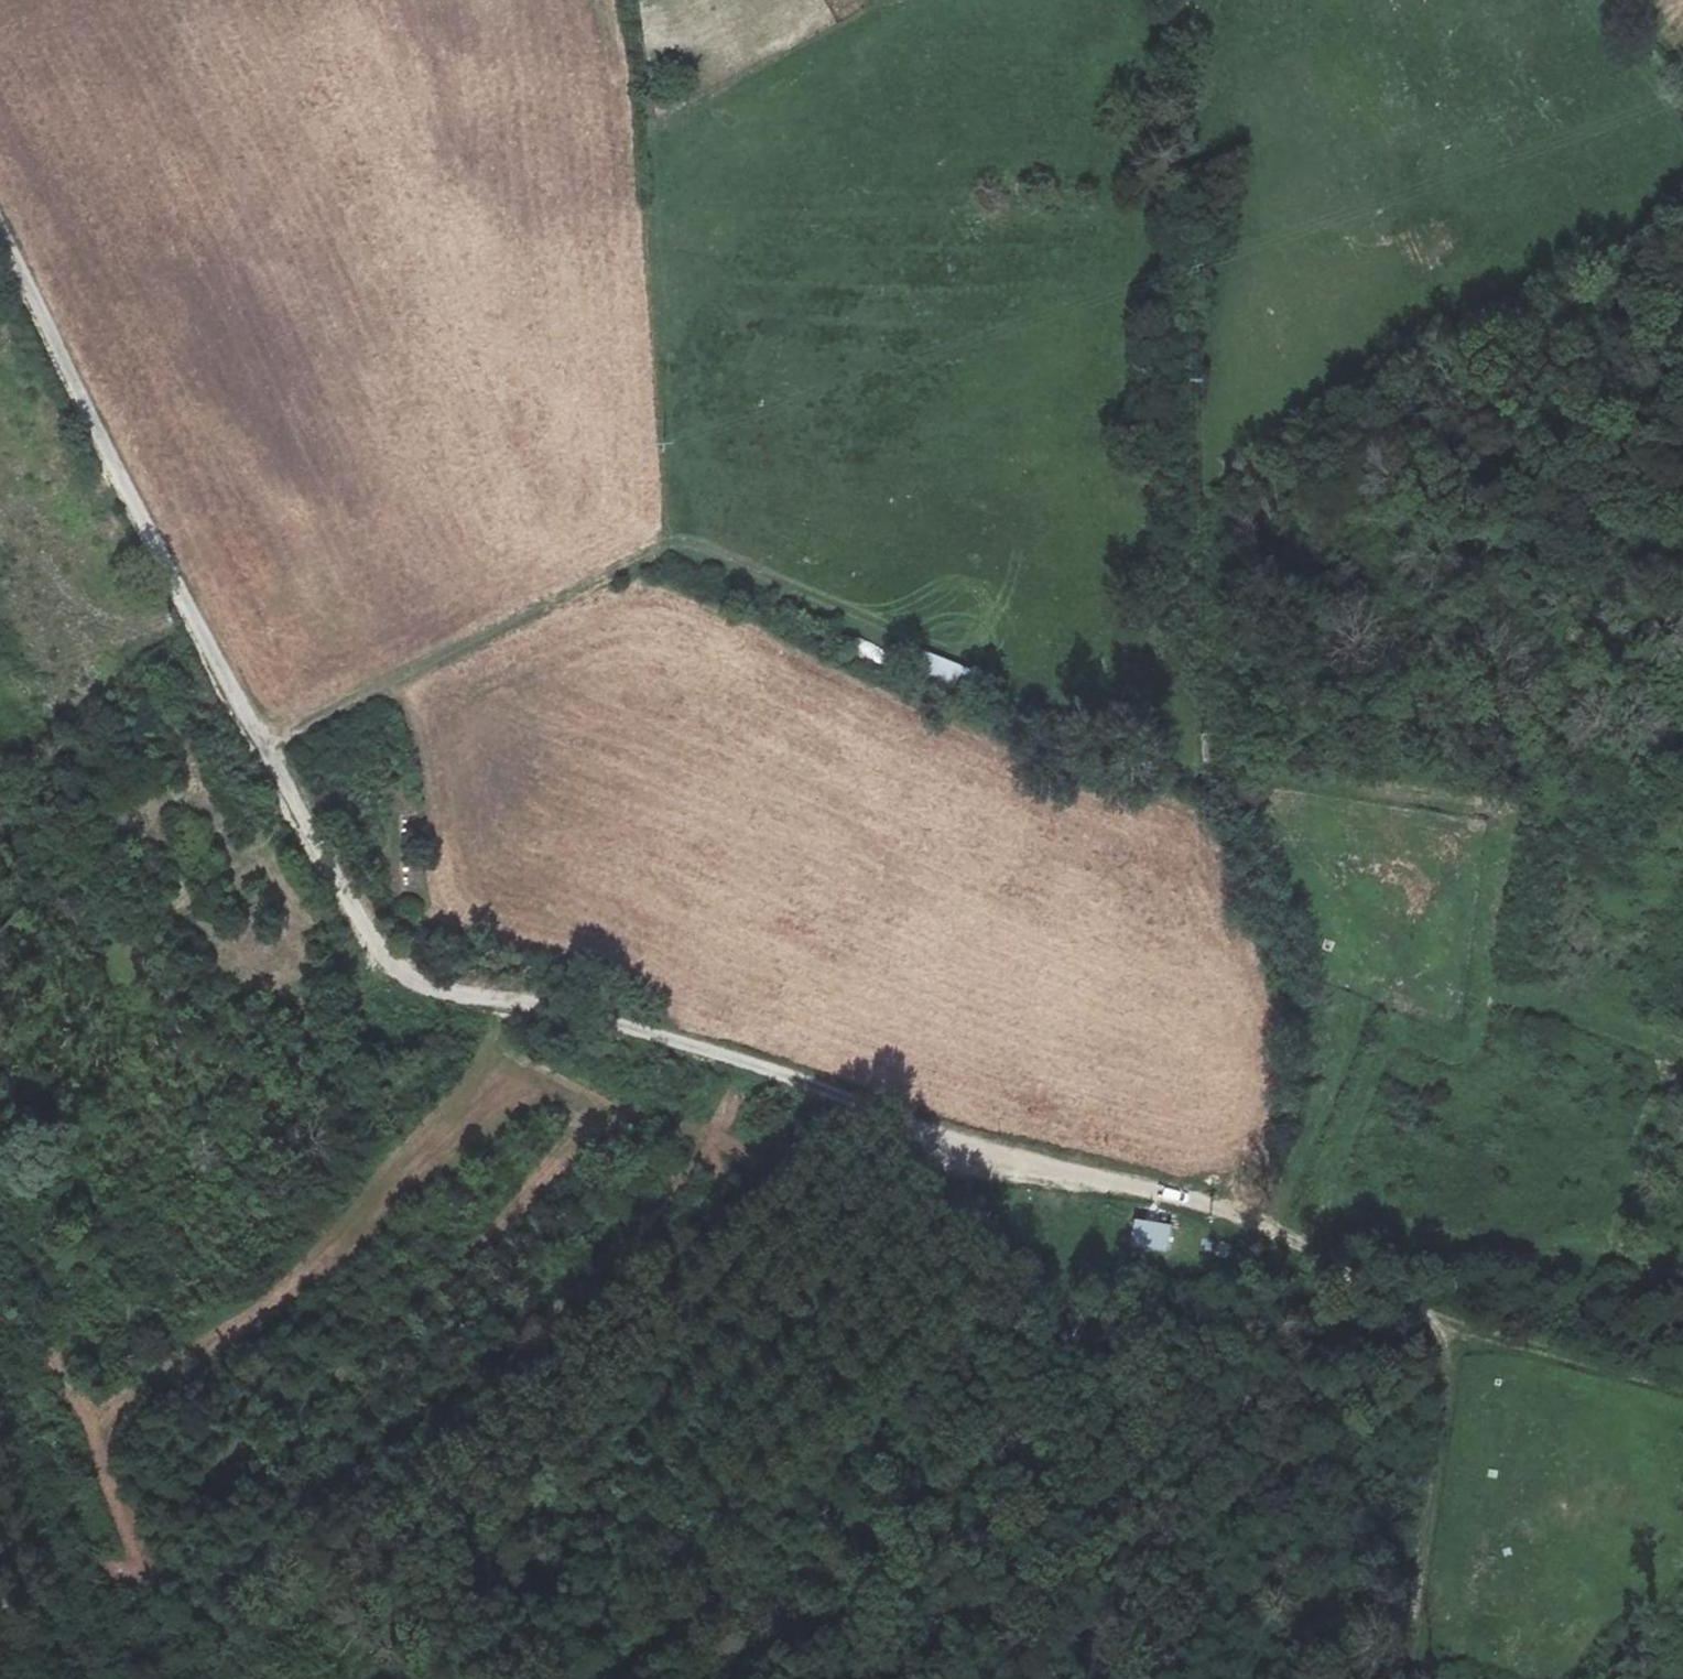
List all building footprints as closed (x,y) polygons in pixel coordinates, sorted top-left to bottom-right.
[(1000,679),(904,637),(891,668),(986,708),(1000,679)] [(1168,1254),(1172,1225),(1133,1221),(1130,1249),(1168,1254)]
